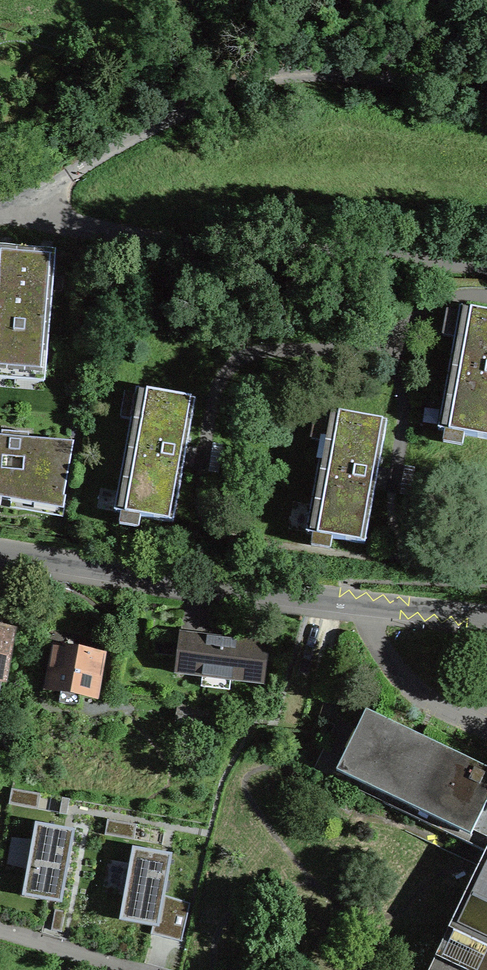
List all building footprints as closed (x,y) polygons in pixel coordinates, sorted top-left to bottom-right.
[(56,252),(0,247),(0,369),(46,373),(56,252)] [(460,307),(460,308),(438,430),(486,439),(486,312),(460,307)] [(172,523),(173,522),(185,457),(195,400),(194,399),(137,389),(136,390),(114,511),(115,512),(172,523)] [(364,544),(365,543),(377,478),(387,422),(386,421),(328,411),(327,411),(306,533),(307,534),(364,544)] [(0,439),(0,493),(60,504),(70,445),(28,441),(29,433),(14,432),(2,431),(1,439),(0,439)] [(1,682),(3,682),(12,629),(0,627),(0,688),(1,682)] [(199,636),(180,634),(175,673),(264,684),(268,645),(199,636)] [(54,646),(46,690),(60,693),(58,704),(78,707),(80,696),(94,699),(103,655),(63,648),(54,646)] [(179,702),(176,721),(214,726),(216,707),(179,702)] [(372,716),(361,738),(340,729),(319,773),(485,852),(432,969),(486,969),(486,771),(372,716)] [(32,825),(16,903),(58,911),(74,834),(32,825)] [(131,849),(115,927),(158,936),(173,857),(131,849)]
